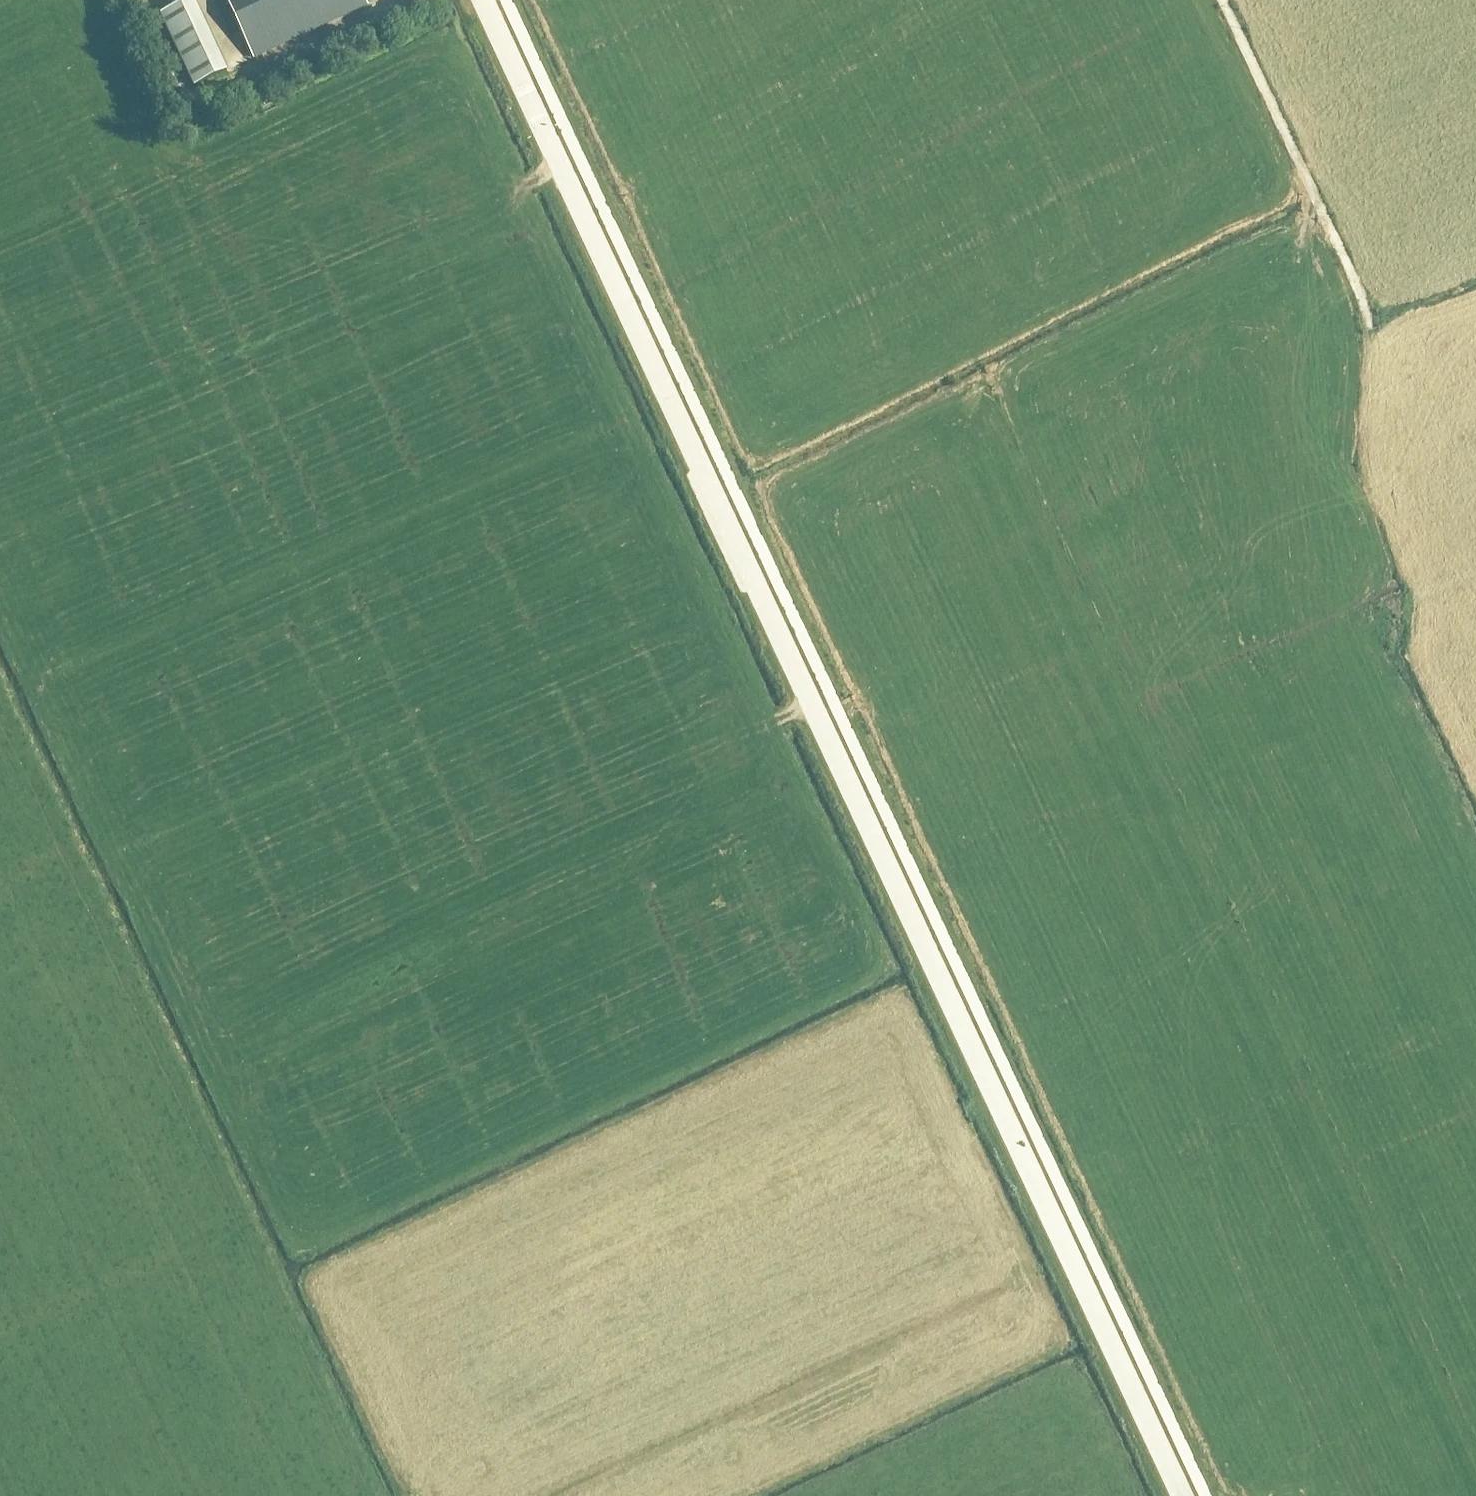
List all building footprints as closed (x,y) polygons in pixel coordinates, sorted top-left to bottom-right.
[(193,89),(226,73),(193,0),(160,16),(193,89)] [(367,8),(363,0),(226,0),(254,60),(367,8)]
